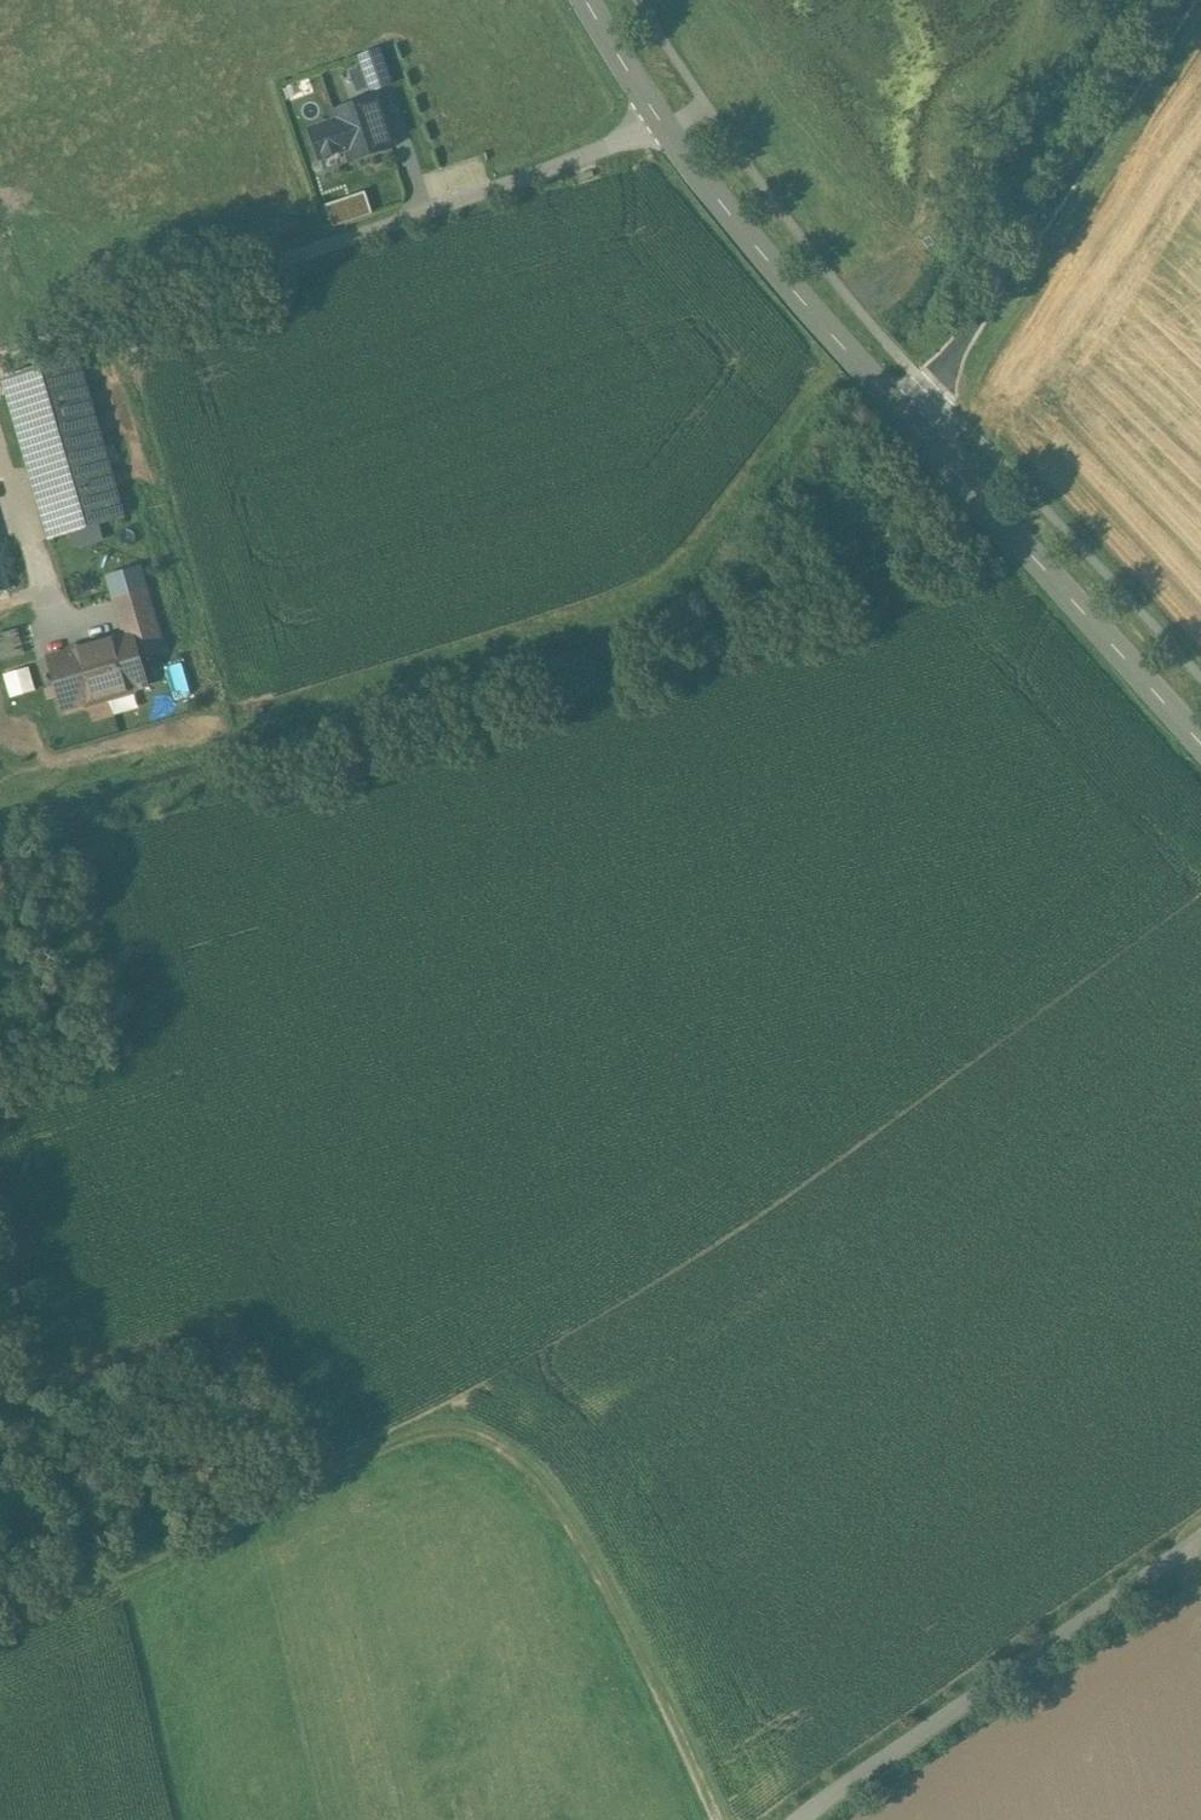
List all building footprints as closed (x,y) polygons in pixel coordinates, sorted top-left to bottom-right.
[(363,57),(376,91),(395,84),(383,50),(363,57)] [(376,98),(332,112),(336,124),(346,152),(350,163),(394,149),(376,98)] [(346,152),(336,124),(310,133),(320,161),(346,152)] [(350,163),(346,152),(320,161),(324,172),(350,163)] [(369,191),(330,202),(336,224),(375,214),(369,191)] [(27,460),(44,536),(118,520),(102,446),(73,453),(66,420),(42,424),(36,396),(1,403),(14,463),(27,460)] [(8,590),(0,563),(0,592),(8,590)] [(132,635),(138,656),(162,649),(145,592),(116,599),(127,637),(132,635)] [(0,635),(0,652),(2,660),(25,653),(19,630),(0,635)] [(127,637),(48,659),(64,708),(147,685),(138,656),(132,635),(127,637)] [(34,690),(30,676),(9,683),(13,697),(34,690)]
